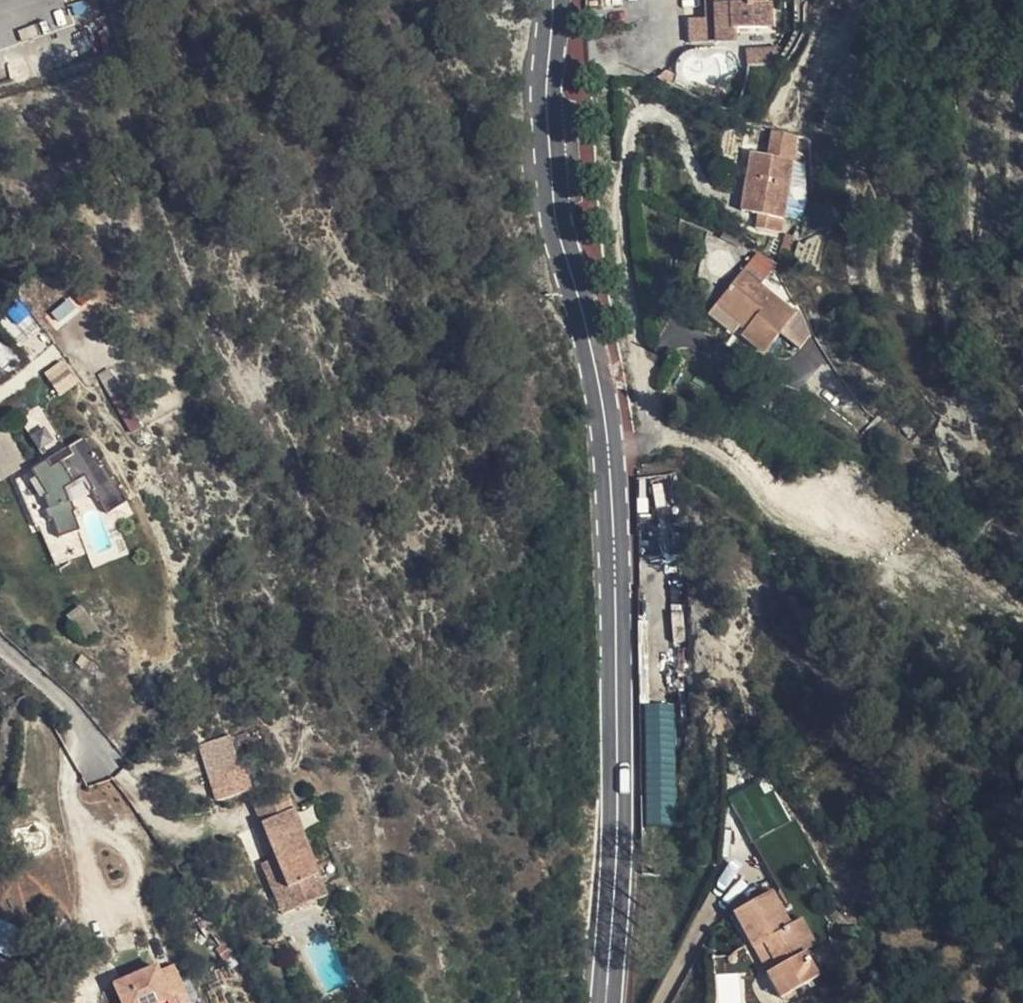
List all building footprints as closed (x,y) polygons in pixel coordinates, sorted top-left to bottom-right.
[(687,24),(667,23),(665,47),(710,52),(711,41),(751,49),(754,16),(748,15),(750,0),(689,0),(687,24)] [(42,21),(16,29),(20,41),(46,33),(42,21)] [(11,81),(29,77),(24,51),(5,55),(11,81)] [(727,79),(694,76),(693,93),(726,98),(727,79)] [(784,137),(764,133),(758,132),(753,157),(736,154),(725,210),(739,213),(736,231),(767,236),(769,221),(780,164),(784,137)] [(769,221),(780,223),(793,200),(792,166),(780,164),(769,221)] [(764,325),(783,340),(794,323),(787,292),(781,302),(725,261),(705,290),(736,314),(730,321),(726,327),(751,346),(764,325)] [(699,298),(730,321),(736,314),(705,290),(699,298)] [(45,418),(27,428),(40,452),(58,442),(45,418)] [(1,478),(24,467),(3,424),(0,425),(0,475),(1,478)] [(87,451),(36,484),(51,508),(48,510),(53,522),(50,524),(54,535),(58,534),(64,552),(85,544),(68,504),(89,491),(113,528),(132,516),(122,501),(126,499),(120,489),(116,492),(107,477),(105,478),(87,451)] [(236,749),(206,759),(223,814),(254,805),(236,749)] [(332,894),(298,816),(290,798),(269,807),(257,812),(278,860),(300,909),(332,894)] [(264,865),(268,875),(285,915),(293,912),(300,909),(278,860),(264,865)] [(834,989),(820,965),(834,957),(812,922),(799,928),(779,897),(742,919),(769,963),(784,955),(797,979),(783,987),(793,1002),(811,1002),(834,989)] [(22,928),(0,919),(0,952),(10,956),(22,928)] [(784,955),(769,963),(783,987),(797,979),(784,955)] [(179,978),(165,985),(162,980),(120,998),(123,1002),(190,1002),(179,978)]
